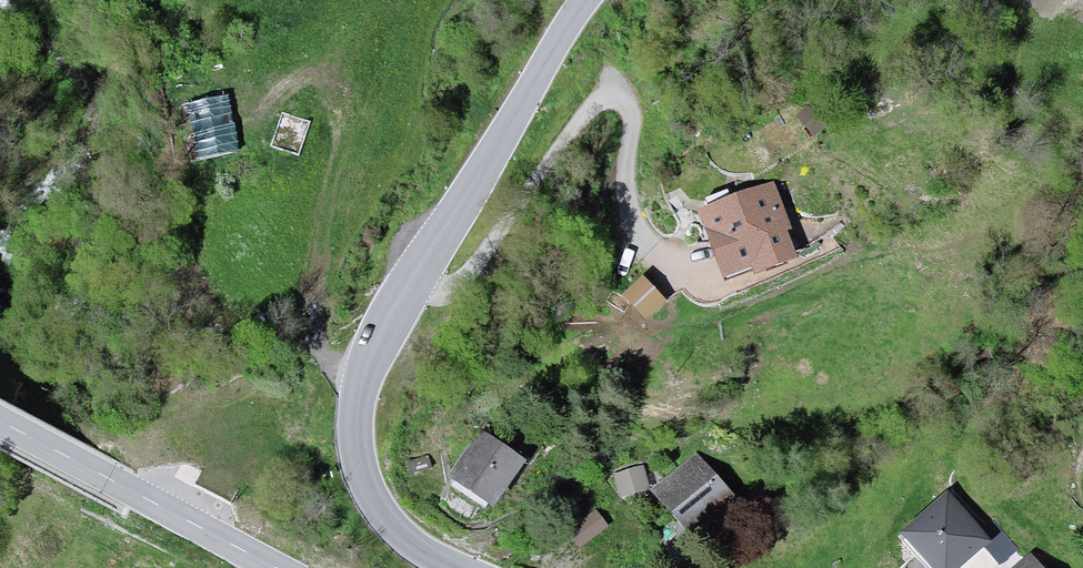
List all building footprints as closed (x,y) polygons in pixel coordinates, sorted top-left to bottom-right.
[(230,96),(178,108),(192,174),(245,163),(230,96)] [(780,190),(703,215),(727,288),(804,263),(780,190)] [(670,308),(645,284),(625,304),(650,329),(670,308)] [(526,465),(481,437),(452,484),(497,512),(526,465)] [(700,466),(658,501),(693,541),(734,507),(700,466)] [(647,472),(614,479),(620,504),(653,496),(647,472)] [(612,535),(597,516),(569,537),(584,556),(612,535)] [(919,561),(925,567),(994,567),(956,527),(919,561)]
